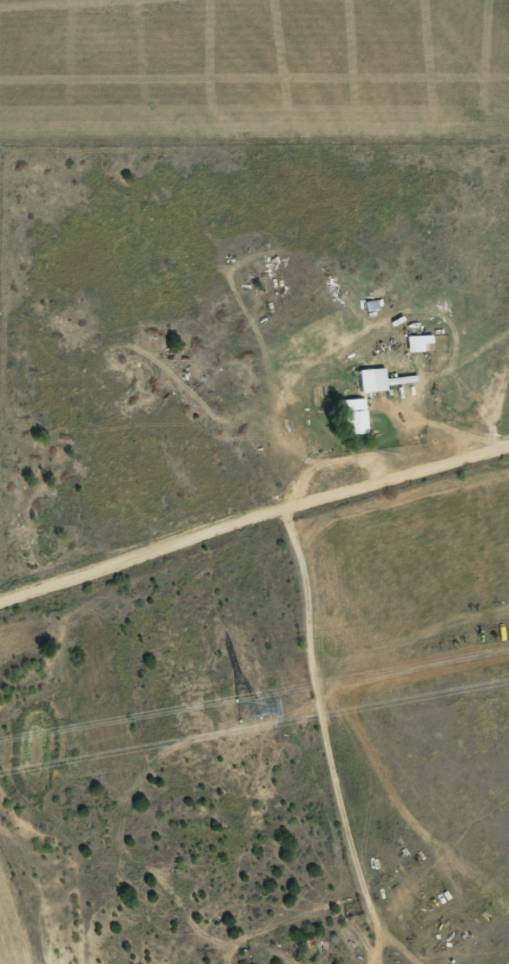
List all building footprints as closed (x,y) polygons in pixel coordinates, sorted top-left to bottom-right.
[(409,337),(409,355),(434,355),(434,337),(409,337)] [(361,396),(376,395),(374,371),(360,372),(361,396)] [(418,378),(385,378),(385,386),(418,386),(418,378)] [(368,437),(368,401),(346,401),(346,437),(368,437)]
